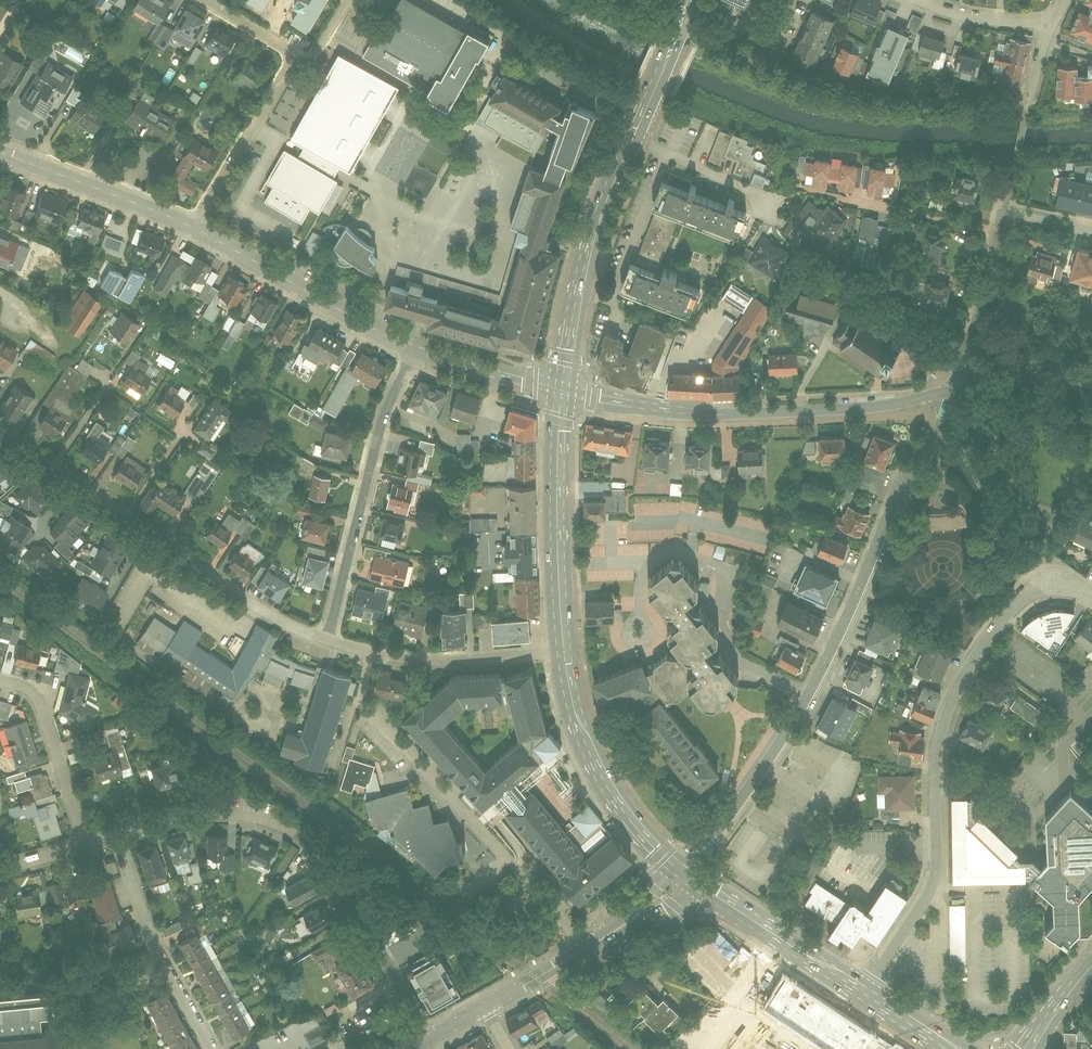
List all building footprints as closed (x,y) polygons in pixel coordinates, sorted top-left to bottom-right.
[(172,0),(137,0),(133,5),(159,21),(172,0)] [(310,28),(327,0),(297,0),(295,2),(301,6),(293,19),(310,28)] [(366,55),(423,87),(433,69),(440,73),(465,29),(413,0),(397,0),(366,55)] [(745,3),(763,11),(768,0),(747,0),(745,3)] [(846,18),(867,26),(868,23),(877,26),(883,11),(876,8),(879,2),(875,0),(853,0),(846,18)] [(189,47),(207,15),(187,4),(168,35),(189,47)] [(1070,27),(1091,38),(1091,6),(1089,12),(1079,8),(1070,27)] [(808,10),(788,54),(812,65),(832,20),(808,10)] [(907,26),(918,30),(922,17),(911,13),(907,26)] [(908,32),(886,22),(865,73),(887,82),(908,32)] [(227,54),(238,34),(216,23),(206,44),(227,54)] [(433,69),(423,87),(449,101),(478,48),(482,50),(490,35),(467,23),(465,29),(440,73),(433,69)] [(940,49),(945,36),(923,29),(921,35),(916,34),(910,48),(910,51),(916,53),(913,61),(938,69),(945,51),(940,49)] [(994,49),(991,62),(1005,65),(1001,84),(1020,88),(1030,39),(1011,36),(1008,52),(994,49)] [(838,44),(831,64),(849,70),(856,51),(838,44)] [(186,60),(193,63),(200,48),(193,45),(186,60)] [(1,50),(0,52),(0,87),(4,89),(20,62),(1,50)] [(956,51),(950,72),(971,77),(977,57),(956,51)] [(303,147),(339,168),(349,173),(397,88),(337,54),(289,140),(303,147)] [(36,71),(19,100),(45,115),(55,99),(47,94),(55,79),(66,86),(74,72),(48,57),(39,73),(36,71)] [(246,58),(233,79),(253,91),(266,69),(246,58)] [(1085,61),(1085,69),(1075,68),(1075,59),(1056,58),(1054,88),(1073,89),(1091,90),(1091,61),(1085,61)] [(391,284),(384,305),(426,318),(425,323),(497,344),(500,337),(530,346),(561,243),(547,239),(549,233),(546,233),(565,174),(561,172),(564,161),(570,163),(595,114),(566,103),(504,73),(490,100),(479,119),(508,134),(501,146),(531,160),(509,229),(525,233),(499,317),(391,284)] [(192,91),(187,99),(195,104),(200,96),(192,91)] [(138,96),(125,120),(161,140),(174,116),(138,96)] [(82,98),(70,117),(96,133),(108,113),(82,98)] [(731,135),(725,155),(740,160),(737,172),(752,177),(751,182),(762,186),(765,176),(760,174),(764,162),(753,159),(754,155),(750,154),(752,147),(744,145),(745,140),(731,135)] [(218,150),(195,137),(170,181),(193,194),(198,184),(185,176),(194,162),(207,169),(218,150)] [(264,201),(301,222),(308,208),(317,213),(335,180),(333,178),(339,168),(303,147),(297,157),(284,150),(265,183),(272,187),(264,201)] [(807,162),(805,173),(814,174),(812,187),(826,189),(827,181),(840,183),(838,192),(854,194),(858,166),(839,164),(839,167),(828,166),(829,162),(815,159),(814,163),(807,162)] [(884,171),(867,169),(865,197),(881,198),(884,171)] [(1091,211),(1091,180),(1062,173),(1055,203),(1091,211)] [(952,175),(949,201),(973,204),(976,178),(952,175)] [(631,258),(621,284),(691,310),(700,286),(673,276),(675,270),(662,265),(680,216),(734,237),(743,213),(662,183),(654,205),(665,210),(644,263),(631,258)] [(4,184),(0,197),(0,213),(14,216),(21,189),(4,184)] [(35,211),(61,219),(66,202),(41,194),(35,211)] [(847,221),(826,206),(824,208),(809,197),(783,232),(802,245),(813,229),(831,242),(847,221)] [(28,225),(32,211),(25,209),(20,223),(28,225)] [(98,234),(103,218),(83,212),(78,227),(98,234)] [(877,219),(862,217),(858,243),(875,246),(876,239),(890,241),(892,226),(877,224),(877,219)] [(17,230),(19,221),(7,219),(5,227),(17,230)] [(327,228),(331,233),(334,237),(331,242),(337,248),(336,251),(337,257),(340,261),(344,264),(350,265),(357,263),(359,262),(364,266),(373,272),(376,273),(380,267),(380,262),(379,258),(377,255),(374,253),(367,248),(370,243),(369,236),(366,232),(363,230),(358,228),(354,229),(351,231),(344,224),(340,223),(337,224),(331,225),(327,228)] [(137,248),(158,255),(164,236),(143,229),(137,248)] [(301,249),(314,257),(325,237),(313,230),(301,249)] [(944,236),(920,231),(916,248),(918,249),(916,257),(938,262),(941,248),(947,250),(949,240),(943,238),(944,236)] [(124,240),(105,234),(101,245),(120,252),(124,240)] [(773,277),(790,250),(763,234),(747,261),(773,277)] [(6,265),(16,242),(0,235),(0,263),(6,265)] [(1067,277),(1091,283),(1091,250),(1075,246),(1067,277)] [(1031,252),(1026,272),(1052,279),(1057,259),(1031,252)] [(183,261),(171,254),(152,290),(164,296),(183,261)] [(208,264),(195,256),(185,273),(199,280),(208,264)] [(145,275),(131,270),(127,277),(122,274),(122,273),(110,269),(101,285),(130,301),(145,275)] [(82,281),(91,286),(95,279),(86,274),(82,281)] [(244,286),(227,277),(218,296),(235,305),(244,286)] [(945,303),(949,286),(945,285),(945,282),(931,279),(930,282),(916,278),(910,300),(921,302),(919,310),(936,320),(941,312),(943,313),(945,313),(947,312),(948,310),(949,308),(948,306),(947,304),(945,303)] [(721,298),(742,312),(753,296),(731,282),(721,298)] [(102,301),(84,290),(62,326),(80,337),(102,301)] [(274,302),(259,294),(250,312),(265,320),(274,302)] [(831,320),(836,304),(801,295),(797,310),(787,307),(787,309),(790,310),(788,319),(804,324),(805,333),(821,332),(821,328),(827,330),(829,321),(833,322),(833,321),(831,320)] [(737,395),(737,369),(775,314),(754,299),(712,360),(711,371),(665,371),(665,395),(737,395)] [(298,315),(284,309),(273,333),(286,340),(298,315)] [(137,323),(121,313),(109,333),(124,343),(137,323)] [(861,315),(839,346),(880,376),(902,345),(861,315)] [(612,373),(612,376),(646,385),(652,367),(657,369),(671,328),(642,317),(629,352),(623,349),(626,343),(619,340),(621,336),(607,330),(597,356),(603,362),(601,370),(612,373)] [(235,318),(222,347),(230,350),(242,322),(235,318)] [(322,356),(332,361),(343,341),(313,326),(291,371),(309,381),(322,356)] [(4,364),(13,349),(0,341),(0,362),(4,364)] [(50,362),(54,355),(33,342),(29,348),(36,353),(36,354),(50,362)] [(796,350),(768,351),(769,372),(797,371),(796,350)] [(358,352),(349,372),(375,385),(384,365),(358,352)] [(123,381),(141,393),(151,379),(133,367),(123,381)] [(409,404),(436,416),(447,391),(420,379),(409,404)] [(13,385),(0,405),(0,408),(13,416),(27,394),(13,385)] [(181,400),(165,391),(157,405),(173,414),(181,400)] [(193,408),(200,398),(193,393),(186,403),(193,408)] [(453,413),(476,422),(483,403),(459,395),(453,413)] [(211,403),(194,429),(210,439),(227,413),(211,403)] [(288,413),(307,423),(313,413),(294,403),(288,413)] [(532,445),(532,414),(505,406),(500,425),(512,429),(512,445),(532,445)] [(38,421),(56,433),(65,420),(47,408),(38,421)] [(310,423),(324,429),(327,421),(314,415),(310,423)] [(589,423),(586,449),(629,454),(633,429),(589,423)] [(351,436),(324,430),(319,451),(346,457),(351,436)] [(121,459),(133,441),(119,431),(107,449),(121,459)] [(873,431),(863,458),(867,459),(858,485),(879,493),(888,467),(884,466),(886,460),(890,461),(894,451),(890,449),(894,438),(873,431)] [(470,453),(469,486),(481,486),(482,453),(479,453),(480,440),(470,440),(470,433),(456,433),(456,452),(470,453)] [(818,433),(818,455),(844,455),(844,433),(818,433)] [(79,449),(97,462),(107,447),(89,435),(79,449)] [(641,439),(640,465),(666,466),(667,440),(641,439)] [(684,445),(683,463),(697,464),(696,470),(708,471),(708,464),(710,441),(688,440),(688,446),(684,445)] [(204,442),(198,448),(207,457),(213,451),(204,442)] [(737,448),(737,477),(748,476),(748,469),(764,469),(764,447),(737,448)] [(402,448),(398,469),(418,473),(422,452),(402,448)] [(531,461),(531,449),(512,449),(513,461),(531,461)] [(114,471),(133,485),(142,471),(123,458),(114,471)] [(221,469),(206,459),(181,496),(185,498),(196,506),(221,469)] [(532,474),(531,461),(513,461),(513,474),(532,474)] [(329,477),(312,473),(307,497),(324,500),(329,477)] [(31,476),(14,494),(28,506),(29,504),(39,513),(54,496),(31,476)] [(669,482),(669,495),(680,495),(680,483),(669,482)] [(150,499),(175,514),(185,498),(181,496),(160,483),(150,499)] [(390,507),(411,513),(417,490),(396,485),(390,507)] [(534,486),(512,487),(514,531),(536,530),(534,486)] [(583,497),(583,517),(605,517),(605,510),(624,510),(625,487),(611,487),(611,493),(602,493),(602,497),(583,497)] [(838,513),(834,524),(861,536),(870,514),(848,504),(844,515),(838,513)] [(91,525),(72,505),(61,516),(80,535),(91,525)] [(1070,533),(1091,543),(1091,513),(1081,508),(1070,533)] [(11,511),(0,528),(0,537),(16,549),(32,525),(11,511)] [(80,535),(61,516),(50,526),(69,546),(80,535)] [(303,518),(298,537),(323,543),(327,524),(303,518)] [(385,519),(381,536),(401,541),(406,524),(385,519)] [(496,519),(470,519),(471,531),(496,530),(496,519)] [(469,531),(469,520),(456,521),(456,531),(469,531)] [(212,522),(203,536),(222,548),(230,534),(212,522)] [(100,547),(122,558),(130,542),(109,531),(100,547)] [(507,546),(507,563),(512,563),(512,570),(518,570),(518,574),(538,573),(536,531),(511,532),(511,545),(507,546)] [(828,535),(820,554),(845,564),(852,545),(828,535)] [(40,537),(22,555),(46,580),(64,562),(40,537)] [(753,569),(757,554),(715,544),(712,559),(753,569)] [(92,563),(113,574),(122,558),(100,547),(92,563)] [(225,565),(243,576),(252,563),(235,551),(225,565)] [(328,560),(307,555),(301,583),(322,587),(328,560)] [(379,558),(375,577),(409,585),(413,566),(379,558)] [(628,704),(693,789),(716,772),(663,703),(669,699),(676,701),(692,688),(705,705),(714,706),(720,701),(726,696),(732,692),(737,688),(738,678),(721,656),(712,656),(707,649),(719,640),(719,631),(701,610),(691,610),(686,604),(698,595),(698,586),(679,563),(669,563),(650,579),(649,590),(664,611),(674,611),(680,620),(669,628),(669,637),(682,654),(676,659),(666,658),(655,666),(655,673),(648,676),(644,666),(595,685),(606,713),(628,704)] [(797,593),(829,606),(840,580),(808,567),(797,593)] [(266,568),(254,586),(278,601),(289,583),(266,568)] [(764,572),(760,584),(773,589),(777,578),(764,572)] [(98,609),(109,588),(82,574),(71,595),(98,609)] [(516,579),(518,611),(539,610),(538,578),(516,579)] [(358,588),(352,613),(385,620),(392,589),(378,586),(376,592),(358,588)] [(474,593),(461,594),(462,609),(467,609),(467,607),(475,607),(474,593)] [(613,609),(613,600),(586,601),(587,621),(614,620),(621,620),(620,608),(613,609)] [(785,601),(774,623),(810,641),(821,619),(785,601)] [(402,604),(395,630),(422,636),(428,611),(402,604)] [(115,622),(118,610),(109,607),(105,619),(115,622)] [(442,636),(442,644),(463,644),(463,630),(467,630),(467,611),(439,612),(439,636),(442,636)] [(1026,625),(1023,628),(1042,641),(1037,648),(1055,660),(1072,633),(1065,628),(1074,614),(1071,613),(1067,612),(1064,611),(1060,611),(1055,612),(1051,612),(1047,613),(1042,615),(1037,617),(1033,619),(1030,621),(1026,625)] [(280,687),(283,681),(311,689),(299,733),(282,729),(276,750),(293,755),(291,760),(324,769),(349,678),(290,662),(291,658),(271,649),(279,637),(259,624),(232,666),(195,643),(203,633),(184,620),(176,631),(153,616),(139,638),(161,652),(159,655),(178,667),(180,665),(236,701),(252,675),(280,687)] [(526,618),(490,621),(492,643),(528,640),(526,618)] [(873,618),(862,644),(888,655),(899,629),(873,618)] [(1088,620),(1073,638),(1089,651),(1091,647),(1091,623),(1088,620)] [(927,641),(915,671),(940,681),(952,651),(927,641)] [(17,645),(13,663),(36,667),(39,649),(17,645)] [(787,646),(778,664),(800,676),(809,658),(787,646)] [(847,678),(843,686),(860,694),(864,684),(870,687),(879,669),(854,657),(845,677),(847,678)] [(545,727),(539,732),(523,670),(497,677),(497,672),(447,676),(399,717),(480,804),(498,790),(511,806),(505,811),(565,877),(563,878),(580,899),(631,857),(588,806),(570,820),(575,825),(569,830),(534,788),(526,795),(512,779),(540,756),(542,759),(559,744),(545,727)] [(89,677),(68,672),(58,713),(88,732),(99,712),(82,702),(89,677)] [(409,680),(374,673),(371,692),(392,696),(390,704),(404,707),(409,680)] [(989,678),(976,698),(994,709),(1007,690),(989,678)] [(919,688),(908,715),(927,722),(938,695),(919,688)] [(1017,693),(1008,706),(1035,725),(1043,712),(1017,693)] [(831,695),(816,724),(839,736),(854,707),(849,704),(831,695)] [(852,699),(849,704),(854,707),(870,714),(873,709),(852,699)] [(8,718),(12,703),(0,700),(0,716),(8,718)] [(968,716),(958,735),(984,748),(993,729),(968,716)] [(17,765),(40,757),(27,718),(4,726),(17,765)] [(898,744),(897,756),(922,759),(926,736),(890,731),(889,743),(898,744)] [(114,755),(86,764),(93,784),(120,775),(114,755)] [(391,831),(435,869),(442,861),(448,856),(457,851),(467,848),(461,839),(456,830),(452,816),(438,818),(433,800),(419,802),(415,786),(389,792),(381,763),(356,756),(348,786),(358,789),(361,781),(373,785),(374,792),(368,794),(375,819),(387,817),(391,831)] [(176,775),(173,761),(151,767),(157,788),(175,783),(173,776),(176,775)] [(32,798),(35,797),(53,792),(48,774),(44,775),(43,771),(14,780),(18,792),(29,788),(32,798)] [(885,795),(885,810),(915,809),(915,775),(878,776),(878,795),(885,795)] [(956,878),(1030,876),(1031,887),(1050,904),(1050,922),(1044,928),(1067,947),(1075,939),(1086,940),(1091,932),(1091,917),(1090,885),(1091,883),(1091,807),(1072,789),(1046,816),(1047,858),(1041,864),(1034,856),(1020,856),(973,806),(972,794),(954,794),(956,878)] [(33,812),(42,837),(61,830),(55,811),(59,809),(56,801),(39,807),(35,797),(32,798),(9,807),(13,819),(33,812)] [(232,833),(207,835),(208,860),(220,859),(221,871),(234,870),(232,833)] [(190,856),(183,834),(163,840),(170,862),(190,856)] [(282,846),(257,835),(246,860),(271,870),(282,846)] [(153,845),(135,850),(146,887),(164,882),(153,845)] [(860,929),(876,938),(903,893),(884,882),(868,908),(815,876),(802,896),(837,917),(826,934),(836,939),(838,936),(851,944),(860,929)] [(316,892),(309,877),(288,887),(296,902),(316,892)] [(77,897),(71,878),(46,886),(52,904),(60,901),(61,903),(64,904),(67,904),(68,899),(77,897)] [(123,920),(110,878),(89,884),(108,951),(139,942),(131,917),(123,920)] [(27,912),(41,910),(38,890),(29,892),(29,894),(14,896),(18,919),(27,916),(27,912)] [(329,918),(321,904),(305,913),(313,927),(329,918)] [(966,973),(964,904),(948,904),(950,966),(953,966),(953,973),(966,973)] [(164,936),(181,928),(178,921),(160,928),(164,936)] [(385,943),(416,930),(412,921),(381,934),(385,943)] [(340,932),(309,950),(315,961),(346,943),(340,932)] [(203,946),(196,935),(180,943),(186,955),(203,946)] [(330,957),(352,996),(374,983),(351,944),(330,957)] [(742,962),(749,952),(739,945),(733,955),(742,962)] [(209,958),(203,946),(186,955),(193,967),(209,958)] [(464,992),(440,949),(410,966),(434,1009),(464,992)] [(215,970),(209,958),(193,967),(199,978),(215,970)] [(222,981),(215,970),(199,978),(205,990),(222,981)] [(787,978),(769,1006),(834,1048),(886,1048),(805,995),(808,991),(787,978)] [(228,993),(222,981),(205,990),(212,1002),(228,993)] [(655,1003),(640,987),(626,1001),(658,1034),(663,1030),(660,1027),(676,1013),(661,998),(655,1003)] [(163,990),(146,1000),(173,1048),(196,1048),(163,990)] [(59,1025),(40,1027),(39,1016),(45,1016),(42,993),(0,997),(0,1048),(61,1048),(59,1025)] [(234,1005),(228,993),(212,1002),(218,1014),(234,1005)] [(606,1002),(596,995),(591,1002),(601,1009),(606,1002)] [(372,1035),(396,1022),(381,996),(357,1009),(372,1035)] [(551,1014),(544,1001),(526,1011),(528,1013),(510,1023),(518,1038),(539,1026),(537,1022),(551,1014)] [(241,1017),(234,1005),(218,1014),(224,1025),(241,1017)] [(247,1028),(241,1017),(224,1025),(231,1037),(247,1028)] [(299,1024),(309,1045),(324,1038),(314,1017),(299,1024)] [(563,1033),(559,1027),(547,1036),(556,1048),(579,1031),(575,1025),(563,1033)] [(1068,1033),(1068,1048),(1076,1048),(1091,1048),(1082,1033),(1068,1033)] [(478,1037),(457,1048),(485,1048),(478,1037)]
